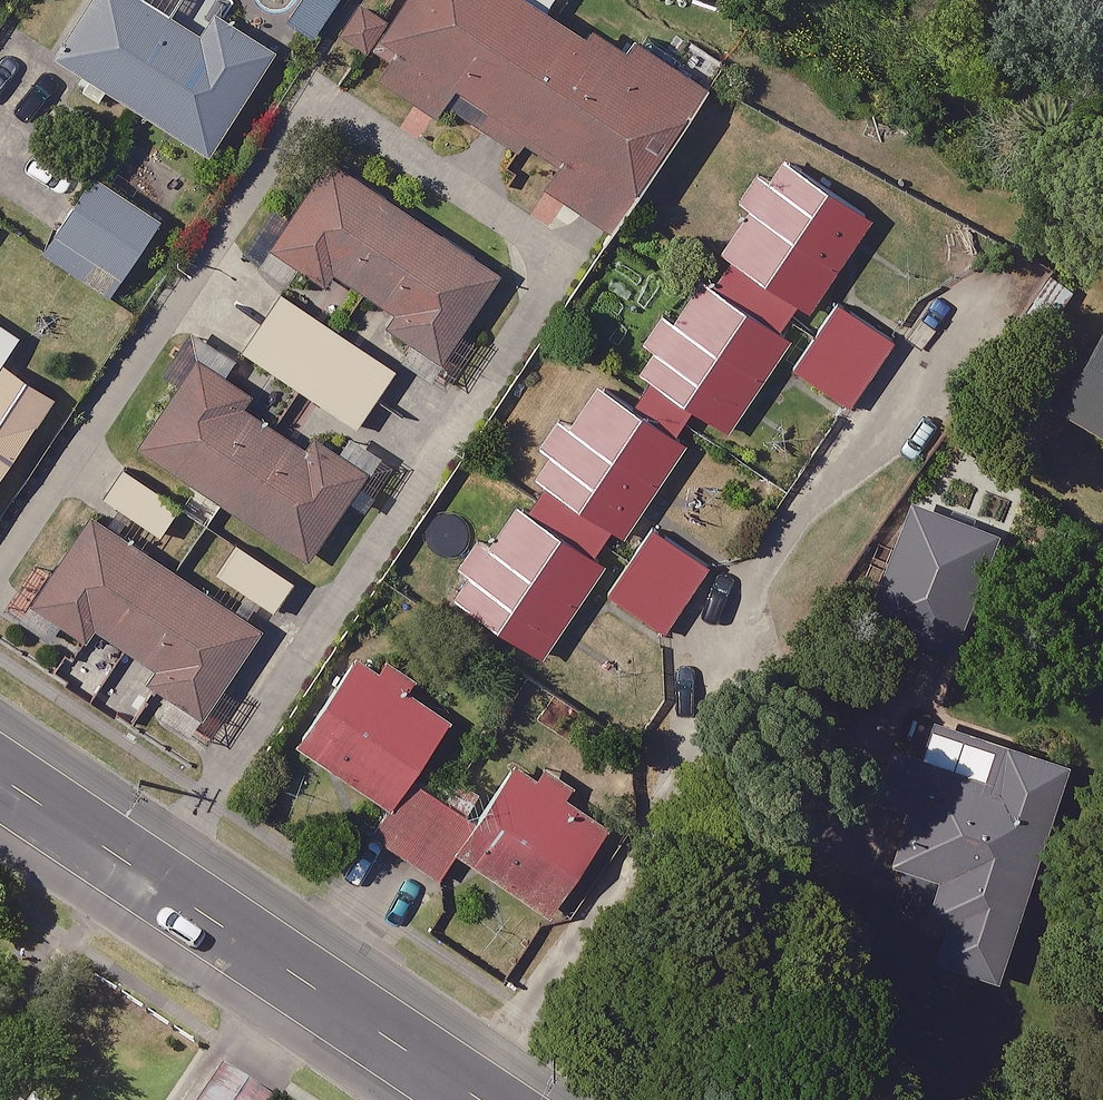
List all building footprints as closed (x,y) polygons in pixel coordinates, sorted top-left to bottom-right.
[(136,0),(85,0),(50,54),(207,154),(274,49),(197,0),(150,0),(146,6),(136,0)] [(477,130),(518,156),(528,140),(559,160),(543,186),(610,229),(696,97),(570,15),(563,26),(523,0),(405,0),(362,66),(434,113),(451,87),(489,111),(477,130)] [(864,221),(760,153),(721,212),(741,225),(677,323),(669,318),(635,370),(727,430),(788,336),(776,328),(792,303),(805,311),(864,221)] [(493,274),(323,164),(268,249),(319,282),(329,268),(393,310),(384,324),(438,360),(493,274)] [(159,218),(91,175),(42,251),(110,294),(159,218)] [(392,370),(281,296),(245,351),(355,424),(392,370)] [(888,343),(834,305),(790,367),(845,405),(888,343)] [(1051,403),(1102,436),(1102,320),(1051,403)] [(243,393),(195,361),(139,444),(305,556),(360,475),(313,443),(306,453),(235,405),(243,393)] [(51,398),(0,363),(0,472),(51,398)] [(457,601),(540,655),(601,562),(589,554),(606,528),(618,536),(678,444),(595,390),(457,601)] [(178,507),(118,463),(95,493),(155,538),(178,507)] [(995,536),(912,503),(867,618),(950,650),(995,536)] [(258,629),(83,513),(25,601),(82,638),(92,624),(155,666),(133,700),(187,736),(258,629)] [(702,567),(643,529),(604,592),(663,629),(702,567)] [(292,582),(234,543),(215,571),(272,610),(292,582)] [(447,718),(354,656),(295,744),(385,804),(369,829),(437,875),(454,850),(546,912),(607,821),(513,759),(487,797),(459,778),(443,801),(407,777),(447,718)] [(892,862),(935,876),(921,919),(944,927),(932,961),(994,981),(1064,768),(904,716),(877,798),(909,808),(892,862)] [(223,1080),(209,1099),(252,1099),(223,1080)]
